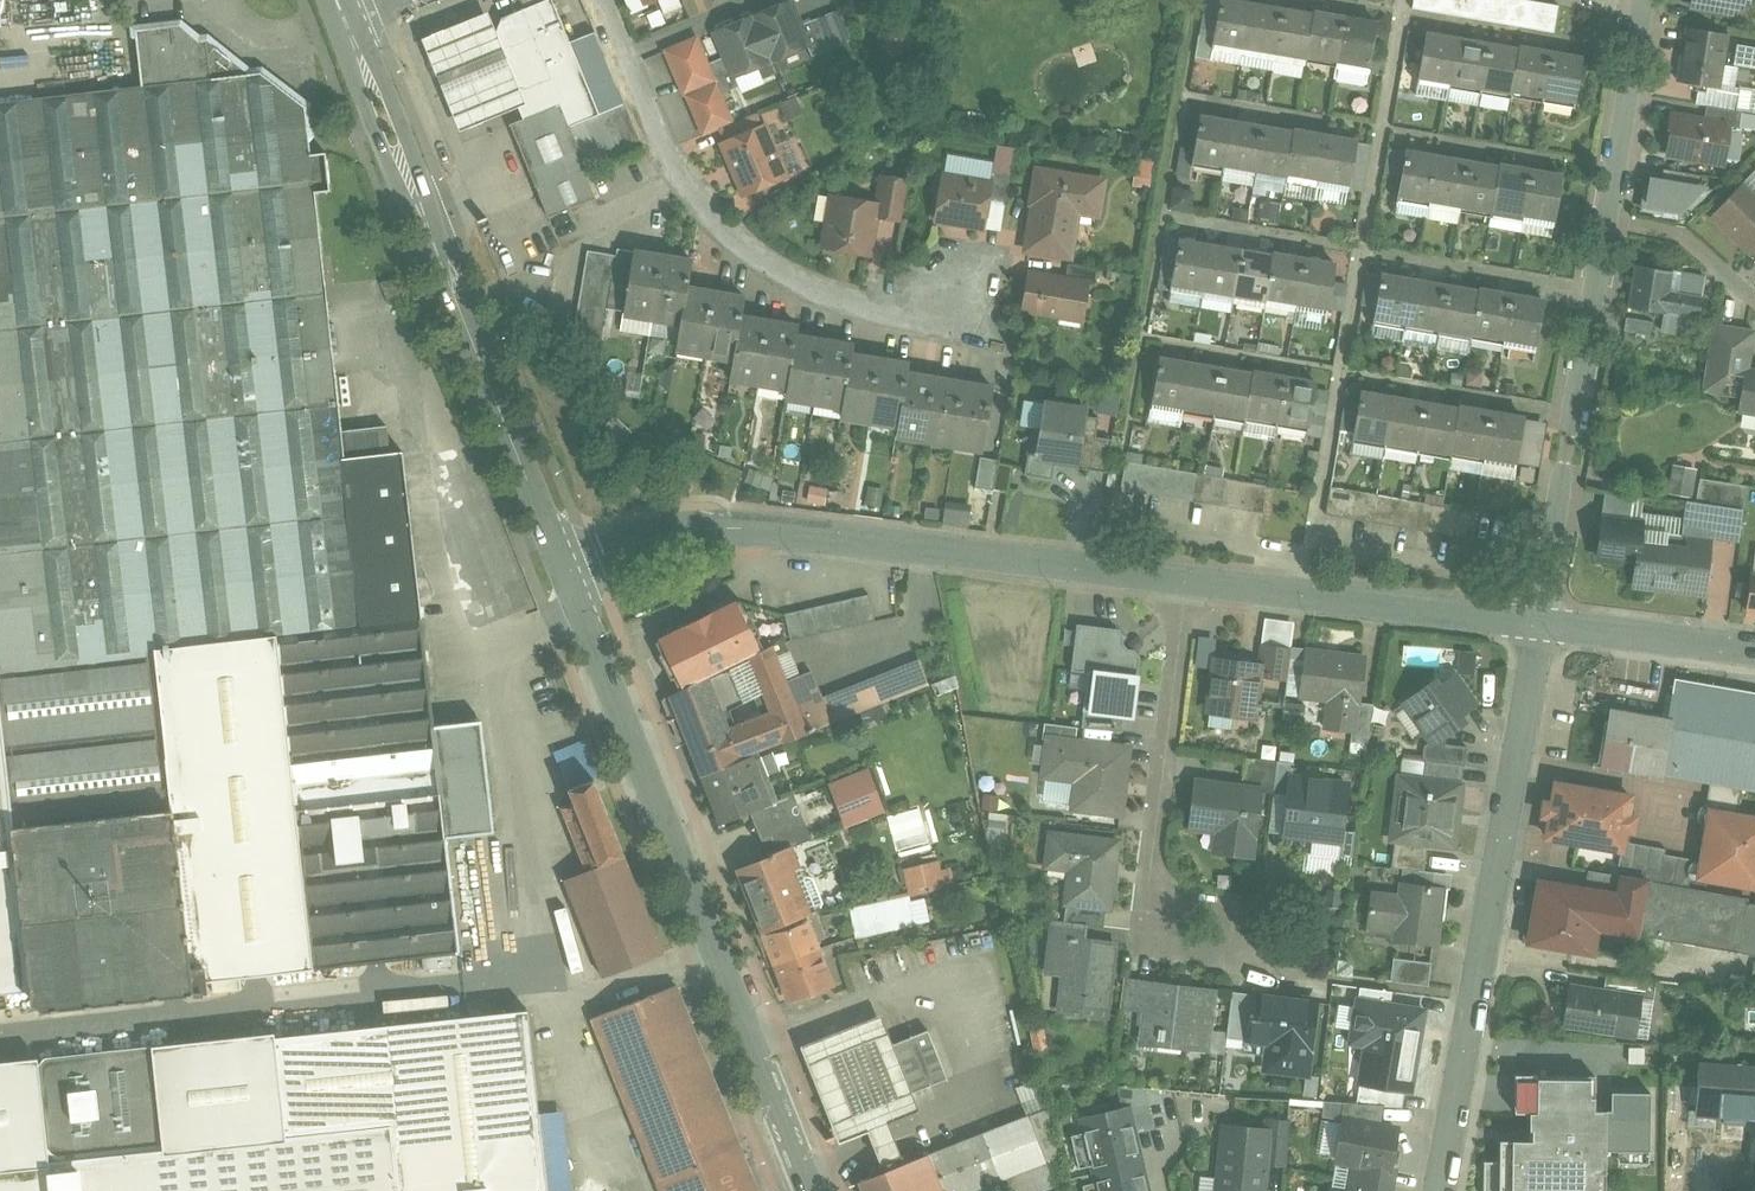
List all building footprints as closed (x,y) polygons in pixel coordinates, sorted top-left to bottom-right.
[(503,12),(497,23),(527,99),(518,103),(523,115),(511,119),(548,213),(597,194),(587,169),(569,122),(623,101),(596,31),(573,40),(557,0),(535,0),(503,12)] [(1228,0),(1221,0),(1214,41),(1247,46),(1254,5),(1228,0)] [(1414,7),(1429,9),(1431,0),(1415,0),(1414,7)] [(1429,9),(1444,12),(1446,0),(1431,0),(1429,9)] [(1444,12),(1458,14),(1460,0),(1446,0),(1444,12)] [(1458,14),(1472,16),(1475,0),(1460,0),(1458,14)] [(1472,16),(1486,19),(1489,0),(1475,0),(1472,16)] [(1486,19),(1500,21),(1504,0),(1489,0),(1486,19)] [(1500,21),(1514,23),(1518,0),(1504,0),(1500,21)] [(1514,23),(1528,26),(1533,0),(1518,0),(1514,23)] [(1543,0),(1533,0),(1528,26),(1542,28),(1547,1),(1543,0)] [(1694,5),(1752,15),(1754,0),(1695,0),(1694,5)] [(792,1),(755,17),(777,71),(789,66),(784,55),(809,45),(810,44),(802,25),(792,1)] [(1562,3),(1547,1),(1542,28),(1557,31),(1562,3)] [(1285,10),(1254,5),(1247,46),(1278,52),(1285,10)] [(527,99),(497,23),(490,6),(421,34),(459,127),(518,103),(527,99)] [(1317,15),(1285,10),(1278,52),(1310,57),(1310,54),(1317,15)] [(1348,18),(1318,12),(1317,15),(1310,54),(1340,60),(1348,18)] [(905,15),(879,35),(894,53),(920,33),(905,15)] [(755,17),(717,32),(727,56),(735,75),(736,75),(761,65),(766,76),(777,71),(755,17)] [(820,17),(802,25),(810,44),(809,45),(814,56),(832,48),(820,17)] [(1380,23),(1348,18),(1340,60),(1372,65),(1375,52),(1380,23)] [(209,39),(177,42),(175,25),(138,29),(144,88),(0,104),(0,674),(151,657),(150,649),(424,619),(405,451),(392,453),(389,426),(344,431),(317,192),(332,191),(328,153),(313,154),(308,108),(263,74),(254,75),(209,39)] [(1729,35),(1692,28),(1687,54),(1685,54),(1680,81),(1719,88),(1729,35)] [(1459,38),(1427,33),(1420,74),(1452,79),(1459,38)] [(698,37),(667,50),(673,65),(705,52),(698,37)] [(1490,43),(1459,38),(1452,79),(1483,85),(1490,43)] [(1522,49),(1490,43),(1483,85),(1515,90),(1515,88),(1522,49)] [(1739,44),(1736,65),(1754,68),(1754,47),(1739,44)] [(1554,52),(1522,46),(1522,49),(1515,88),(1547,94),(1554,52)] [(705,52),(673,65),(679,78),(710,65),(710,63),(705,52)] [(1388,54),(1375,52),(1372,65),(1371,72),(1381,74),(1382,69),(1385,70),(1388,54)] [(1584,57),(1554,52),(1547,94),(1577,99),(1584,57)] [(727,56),(710,63),(710,65),(716,79),(722,93),(722,94),(741,86),(736,75),(735,75),(727,56)] [(1372,65),(1340,60),(1337,78),(1368,84),(1370,73),(1371,73),(1371,72),(1372,65)] [(710,65),(679,78),(685,92),(716,79),(710,65)] [(716,79),(685,92),(685,93),(687,92),(693,105),(722,93),(716,79)] [(722,93),(693,105),(698,119),(728,106),(722,94),(722,93)] [(1744,111),(1709,105),(1706,119),(1731,124),(1731,125),(1741,127),(1744,111)] [(728,106),(698,119),(705,133),(734,121),(728,106)] [(759,112),(720,128),(726,143),(766,127),(759,112)] [(1706,119),(1675,114),(1673,125),(1675,125),(1670,154),(1724,163),(1731,125),(1731,124),(1706,119)] [(1744,128),(1754,129),(1754,115),(1746,114),(1744,128)] [(1233,123),(1200,117),(1192,158),(1226,164),(1233,123)] [(1265,128),(1233,123),(1226,164),(1257,170),(1265,128)] [(766,127),(726,143),(747,193),(786,176),(766,127)] [(1296,134),(1265,128),(1257,170),(1288,176),(1289,173),(1296,134)] [(1327,136),(1297,131),(1296,134),(1289,173),(1320,178),(1327,136)] [(1358,142),(1327,136),(1320,178),(1351,184),(1358,142)] [(1003,144),(999,171),(1015,174),(1020,147),(1003,144)] [(1439,158),(1408,152),(1400,192),(1432,198),(1439,158)] [(1472,164),(1439,158),(1432,198),(1464,204),(1472,164)] [(1154,163),(1138,160),(1134,186),(1151,189),(1154,163)] [(1501,169),(1472,164),(1464,204),(1494,209),(1494,208),(1501,169)] [(1534,172),(1501,167),(1501,169),(1494,208),(1527,213),(1534,172)] [(1705,175),(1665,168),(1663,182),(1703,189),(1705,175)] [(1102,181),(1037,170),(1034,190),(1037,191),(1030,231),(1073,238),(1079,204),(1098,207),(1102,181)] [(1013,174),(994,171),(992,185),(993,185),(990,203),(1007,206),(1013,174)] [(1565,178),(1534,172),(1527,213),(1558,219),(1565,178)] [(911,179),(883,175),(878,204),(880,205),(878,217),(904,221),(911,179)] [(992,185),(946,177),(938,221),(985,229),(990,203),(993,185),(992,185)] [(1663,182),(1654,180),(1652,190),(1648,189),(1645,209),(1663,211),(1663,207),(1683,210),(1688,205),(1693,206),(1694,206),(1710,190),(1709,190),(1703,189),(1663,182)] [(1745,182),(1713,215),(1754,255),(1754,254),(1754,192),(1745,182)] [(1195,192),(1175,188),(1170,210),(1191,214),(1195,192)] [(878,204),(839,198),(836,216),(830,220),(826,245),(872,253),(878,217),(880,205),(878,204)] [(1073,238),(1030,231),(1027,249),(1070,256),(1073,238)] [(1212,246),(1178,240),(1171,282),(1205,288),(1212,246)] [(1243,251),(1212,246),(1205,288),(1236,293),(1243,251)] [(635,251),(620,249),(619,256),(615,280),(629,283),(635,251)] [(604,253),(590,251),(586,279),(600,281),(604,253)] [(665,256),(635,251),(629,283),(624,313),(655,319),(665,256)] [(1274,256),(1243,251),(1236,293),(1267,298),(1268,296),(1274,256)] [(619,256),(604,253),(600,281),(614,283),(615,280),(619,256)] [(1305,259),(1275,254),(1274,256),(1268,296),(1299,301),(1305,259)] [(694,261),(665,256),(655,319),(683,324),(689,288),(694,261)] [(1337,265),(1305,259),(1299,301),(1330,306),(1337,265)] [(1097,269),(1068,264),(1065,279),(1087,283),(1087,285),(1094,286),(1097,269)] [(1674,271),(1637,265),(1630,307),(1667,313),(1667,310),(1674,271)] [(1708,276),(1674,271),(1667,310),(1701,315),(1708,276)] [(1065,279),(1030,273),(1024,309),(1060,315),(1061,306),(1083,310),(1087,285),(1087,283),(1065,279)] [(1415,281),(1381,275),(1373,317),(1408,323),(1415,281)] [(600,281),(586,279),(584,293),(612,298),(614,283),(600,281)] [(1449,286),(1415,281),(1408,323),(1441,329),(1449,286)] [(1480,292),(1449,286),(1441,329),(1473,334),(1473,332),(1480,292)] [(718,293),(689,288),(683,324),(679,348),(707,353),(718,293)] [(1513,295),(1480,290),(1480,292),(1473,332),(1506,338),(1513,295)] [(612,298),(584,293),(581,307),(610,311),(612,298)] [(747,298),(718,293),(707,353),(736,358),(743,318),(747,298)] [(1545,301),(1513,295),(1506,338),(1538,343),(1545,301)] [(610,311),(581,307),(579,322),(607,326),(610,311)] [(1655,334),(1657,321),(1630,317),(1628,330),(1655,334)] [(772,323),(743,318),(736,358),(733,377),(761,382),(772,323)] [(607,326),(579,322),(577,337),(605,341),(607,326)] [(801,328),(772,323),(761,382),(791,387),(800,336),(801,328)] [(1717,324),(1706,390),(1744,396),(1749,369),(1750,369),(1754,341),(1754,330),(1717,324)] [(828,341),(800,336),(791,387),(789,396),(818,401),(828,341)] [(856,346),(828,341),(818,401),(845,406),(854,353),(856,346)] [(883,359),(854,353),(845,406),(844,414),(873,419),(883,359)] [(912,363),(883,359),(873,419),(902,424),(911,372),(912,363)] [(1192,364),(1162,359),(1154,401),(1185,407),(1192,364)] [(1224,370),(1192,364),(1185,407),(1216,412),(1224,370)] [(1749,369),(1744,396),(1742,410),(1754,412),(1754,370),(1750,369),(1749,369)] [(1254,375),(1224,370),(1216,412),(1247,417),(1247,415),(1254,375)] [(939,377),(911,372),(902,424),(900,434),(929,439),(939,377)] [(1286,378),(1255,372),(1254,375),(1247,415),(1279,420),(1286,378)] [(967,381),(939,377),(929,439),(957,443),(967,381)] [(1319,383),(1286,378),(1279,420),(1312,426),(1319,383)] [(996,386),(967,381),(957,443),(986,448),(996,386)] [(1395,398),(1363,393),(1355,435),(1387,441),(1388,441),(1395,398)] [(1428,404),(1395,398),(1388,441),(1421,446),(1428,404)] [(1461,410),(1428,404),(1421,446),(1422,447),(1453,452),(1454,449),(1461,410)] [(1494,413),(1461,408),(1461,410),(1454,449),(1487,455),(1494,413)] [(1057,430),(1037,427),(1030,473),(1056,477),(1059,462),(1092,468),(1093,461),(1094,462),(1099,436),(1102,418),(1060,411),(1057,430)] [(1526,419),(1494,413),(1487,455),(1519,460),(1526,419)] [(615,415),(604,426),(623,443),(634,432),(615,415)] [(1115,439),(1099,436),(1094,462),(1093,461),(1092,468),(1109,471),(1115,439)] [(1388,441),(1387,441),(1385,454),(1419,460),(1422,447),(1421,446),(1388,441)] [(1002,459),(983,456),(978,485),(997,488),(1001,463),(1002,459)] [(1142,463),(1128,460),(1123,488),(1137,491),(1142,463)] [(1016,465),(1001,463),(997,488),(1012,491),(1016,465)] [(1156,465),(1142,463),(1137,491),(1151,493),(1156,465)] [(1171,468),(1156,465),(1151,493),(1166,496),(1171,468)] [(1184,470),(1171,468),(1166,496),(1179,498),(1184,470)] [(1199,473),(1184,470),(1179,498),(1194,501),(1199,473)] [(1213,475),(1199,473),(1194,501),(1207,503),(1213,475)] [(1227,478),(1213,475),(1207,503),(1222,506),(1227,478)] [(1240,480),(1227,478),(1222,506),(1235,508),(1240,480)] [(1749,485),(1701,478),(1698,502),(1685,500),(1681,530),(1741,540),(1749,485)] [(1255,483),(1240,480),(1235,508),(1250,511),(1255,483)] [(1269,485),(1255,483),(1250,511),(1264,514),(1269,485)] [(1347,489),(1332,486),(1327,514),(1343,517),(1347,489)] [(1361,491),(1347,489),(1343,517),(1357,519),(1361,491)] [(1375,493),(1361,491),(1357,519),(1370,521),(1375,493)] [(1389,496),(1375,493),(1370,521),(1384,524),(1389,496)] [(1403,498),(1389,496),(1384,524),(1398,526),(1403,498)] [(1417,501),(1403,498),(1398,526),(1412,528),(1417,501)] [(1431,503),(1417,501),(1412,528),(1427,531),(1431,503)] [(1444,505),(1431,503),(1427,531),(1440,533),(1444,505)] [(1459,508),(1444,505),(1440,533),(1455,536),(1459,508)] [(1713,541),(1642,533),(1643,522),(1606,518),(1601,558),(1637,563),(1635,584),(1707,593),(1713,541)] [(1751,573),(1747,611),(1754,612),(1754,574),(1751,573)] [(871,593),(787,613),(793,640),(794,639),(876,620),(877,620),(871,593)] [(712,612),(687,624),(688,627),(658,642),(664,653),(661,654),(673,679),(676,678),(682,690),(766,648),(761,637),(763,636),(750,610),(748,611),(743,600),(713,615),(712,612)] [(150,649),(151,657),(0,674),(0,696),(33,989),(34,1000),(46,1009),(54,1008),(54,1010),(205,992),(204,981),(462,952),(449,837),(436,725),(424,619),(150,649)] [(1120,629),(1079,623),(1073,670),(1089,672),(1090,670),(1139,676),(1142,656),(1136,649),(1129,648),(1125,643),(1126,635),(1120,629)] [(766,648),(682,690),(671,696),(703,775),(744,759),(743,757),(784,741),(785,742),(832,723),(822,698),(823,697),(813,670),(788,680),(774,644),(766,648)] [(1294,648),(1264,644),(1261,664),(1263,665),(1262,677),(1290,680),(1294,648)] [(1368,657),(1308,649),(1302,695),(1334,699),(1330,727),(1328,727),(1328,728),(1354,731),(1358,732),(1362,701),(1368,657)] [(921,659),(893,670),(903,695),(931,684),(921,659)] [(1261,664),(1218,659),(1211,710),(1256,716),(1262,677),(1263,665),(1261,664)] [(892,671),(824,698),(823,697),(822,698),(832,723),(903,695),(893,670),(891,670),(892,671)] [(1139,676),(1090,670),(1089,672),(1085,710),(1086,711),(1126,716),(1134,717),(1139,676)] [(1440,687),(1436,681),(1395,710),(1395,711),(1407,702),(1435,741),(1436,743),(1449,733),(1465,722),(1461,715),(1477,704),(1457,675),(1440,687)] [(1678,680),(1670,724),(1670,725),(1662,773),(1712,782),(1745,788),(1754,790),(1754,694),(1678,680)] [(33,989),(0,696),(0,993),(33,989)] [(1376,703),(1362,701),(1358,732),(1354,731),(1353,740),(1370,742),(1376,703)] [(1126,716),(1086,711),(1084,727),(1124,732),(1126,716)] [(1670,724),(1613,714),(1604,763),(1662,773),(1670,725),(1670,724)] [(475,721),(436,725),(449,837),(497,832),(488,753),(479,754),(475,721)] [(1079,727),(1046,723),(1044,739),(1050,739),(1051,737),(1078,741),(1079,727)] [(1469,746),(1448,743),(1449,733),(1436,743),(1435,741),(1426,744),(1425,758),(1405,756),(1405,757),(1428,760),(1465,765),(1467,765),(1469,746)] [(1078,741),(1051,737),(1050,739),(1046,775),(1079,779),(1076,807),(1123,813),(1130,747),(1078,741)] [(744,759),(703,775),(722,824),(751,812),(774,803),(773,801),(780,799),(763,757),(756,759),(755,755),(744,759)] [(1279,761),(1247,757),(1244,786),(1262,788),(1261,790),(1276,792),(1279,761)] [(1465,765),(1428,760),(1426,775),(1440,777),(1440,781),(1463,784),(1465,765)] [(1296,763),(1279,761),(1276,792),(1291,794),(1293,777),(1295,777),(1296,763)] [(870,769),(835,783),(834,784),(840,797),(840,798),(850,824),(885,810),(870,769)] [(596,777),(570,788),(575,802),(563,807),(589,871),(627,856),(596,777)] [(1295,777),(1293,777),(1291,794),(1286,834),(1343,841),(1350,784),(1295,777)] [(1440,781),(1402,777),(1394,838),(1430,842),(1452,845),(1456,813),(1460,813),(1463,784),(1440,781)] [(1244,786),(1199,781),(1194,820),(1231,825),(1228,850),(1253,854),(1261,790),(1262,788),(1244,786)] [(1745,788),(1712,782),(1707,810),(1712,811),(1712,810),(1740,815),(1745,788)] [(1633,796),(1558,783),(1549,837),(1623,850),(1625,841),(1633,796)] [(774,803),(751,812),(768,854),(791,845),(811,838),(793,794),(780,799),(773,801),(774,803)] [(1712,810),(1712,811),(1700,877),(1754,886),(1754,817),(1740,815),(1712,810)] [(1119,841),(1053,833),(1049,864),(1051,864),(1051,861),(1073,864),(1068,901),(1108,907),(1111,907),(1119,841)] [(1430,842),(1397,838),(1393,866),(1426,870),(1430,842)] [(1668,848),(1625,841),(1623,850),(1619,874),(1649,880),(1659,881),(1664,853),(1667,854),(1668,848)] [(768,854),(737,866),(762,930),(816,909),(791,845),(768,854)] [(1667,854),(1664,853),(1659,881),(1662,882),(1661,887),(1676,890),(1689,892),(1695,859),(1667,854)] [(589,871),(567,880),(604,976),(666,952),(627,856),(589,871)] [(1587,889),(1543,881),(1532,941),(1594,952),(1598,927),(1639,935),(1648,885),(1649,880),(1591,869),(1587,889)] [(930,873),(911,877),(915,891),(933,886),(930,873)] [(1445,887),(1404,882),(1402,898),(1375,894),(1372,922),(1399,926),(1398,938),(1438,944),(1445,887)] [(1648,885),(1639,935),(1754,954),(1754,903),(1746,902),(1676,890),(1661,887),(1648,885)] [(910,896),(854,908),(860,936),(916,924),(910,896)] [(1108,907),(1068,901),(1066,920),(1090,923),(1106,925),(1108,907)] [(1066,920),(1057,919),(1056,932),(1089,936),(1090,923),(1066,920)] [(810,923),(766,934),(767,937),(768,937),(773,951),(772,951),(773,954),(774,954),(778,963),(773,965),(777,973),(781,972),(785,981),(784,981),(785,984),(786,984),(791,997),(790,998),(791,1001),(834,986),(810,923)] [(1089,936),(1056,932),(1052,958),(1068,960),(1062,1010),(1107,1016),(1117,940),(1089,936)] [(1434,962),(1397,957),(1394,981),(1431,985),(1434,962)] [(1658,981),(1608,975),(1606,990),(1621,992),(1621,994),(1642,997),(1656,999),(1658,981)] [(1152,979),(1126,976),(1122,1008),(1143,1010),(1148,1011),(1151,986),(1152,979)] [(679,985),(594,1018),(663,1190),(760,1190),(679,985)] [(1193,992),(1151,986),(1148,1011),(1143,1010),(1141,1027),(1161,1030),(1160,1040),(1185,1043),(1184,1048),(1212,1051),(1220,988),(1194,985),(1193,992)] [(1606,990),(1571,985),(1566,1025),(1636,1036),(1642,997),(1621,994),(1621,992),(1606,990)] [(1317,1000),(1257,993),(1256,998),(1251,997),(1246,1039),(1272,1043),(1269,1067),(1308,1072),(1317,1000)] [(1251,997),(1234,995),(1228,1037),(1246,1039),(1251,997)] [(1426,1011),(1390,1005),(1390,1007),(1360,1002),(1355,1031),(1370,1033),(1361,1084),(1406,1091),(1409,1092),(1417,1046),(1413,1045),(1416,1027),(1423,1028),(1426,1011)] [(278,1037),(288,1136),(392,1125),(399,1190),(549,1190),(530,1009),(278,1037)] [(882,1015),(804,1046),(841,1137),(869,1126),(884,1164),(905,1156),(889,1118),(918,1106),(912,1091),(893,1042),(882,1015)] [(928,1029),(893,1042),(912,1091),(947,1077),(928,1029)] [(392,1125),(288,1136),(278,1037),(277,1032),(154,1045),(150,1046),(126,1049),(126,1048),(122,1049),(99,1052),(99,1051),(95,1052),(72,1055),(72,1054),(68,1054),(68,1055),(50,1057),(46,1060),(45,1059),(43,1062),(43,1063),(42,1067),(41,1067),(40,1057),(0,1062),(0,1190),(399,1190),(392,1125)] [(1730,1063),(1703,1061),(1701,1085),(1695,1085),(1693,1103),(1699,1104),(1699,1110),(1722,1110),(1724,1083),(1729,1083),(1730,1063)] [(1744,1064),(1744,1063),(1740,1062),(1740,1064),(1730,1063),(1729,1083),(1724,1083),(1722,1110),(1722,1112),(1725,1112),(1725,1110),(1754,1113),(1754,1065),(1744,1064)] [(1517,1071),(1518,1107),(1535,1107),(1536,1137),(1501,1138),(1502,1160),(1485,1160),(1485,1190),(1610,1190),(1609,1149),(1609,1107),(1609,1103),(1599,1103),(1598,1070),(1517,1071)] [(1406,1091),(1361,1084),(1358,1103),(1403,1106),(1406,1091)] [(1161,1089),(1119,1085),(1124,1109),(1130,1107),(1136,1130),(1169,1125),(1161,1089)] [(1614,1107),(1609,1107),(1609,1149),(1619,1149),(1620,1160),(1650,1160),(1649,1088),(1614,1088),(1614,1107)] [(1084,1118),(1101,1190),(1150,1190),(1136,1130),(1130,1107),(1124,1109),(1084,1118)] [(928,1155),(943,1190),(970,1190),(1005,1177),(1046,1160),(1029,1115),(928,1155)] [(1290,1121),(1267,1119),(1266,1135),(1272,1135),(1269,1162),(1286,1164),(1290,1121)] [(1399,1129),(1345,1119),(1338,1159),(1355,1162),(1392,1168),(1392,1167),(1399,1129)] [(1225,1124),(1219,1190),(1266,1190),(1269,1162),(1272,1135),(1266,1135),(1247,1133),(1248,1127),(1225,1124)] [(907,1163),(905,1156),(884,1164),(873,1168),(876,1175),(863,1180),(867,1190),(943,1190),(928,1155),(907,1163)] [(1005,1177),(1011,1190),(1042,1190),(1056,1185),(1046,1160),(1005,1177)] [(1392,1168),(1355,1162),(1352,1178),(1394,1186),(1397,1168),(1392,1167),(1392,1168)] [(1352,1178),(1350,1190),(1393,1190),(1394,1186),(1352,1178)]
